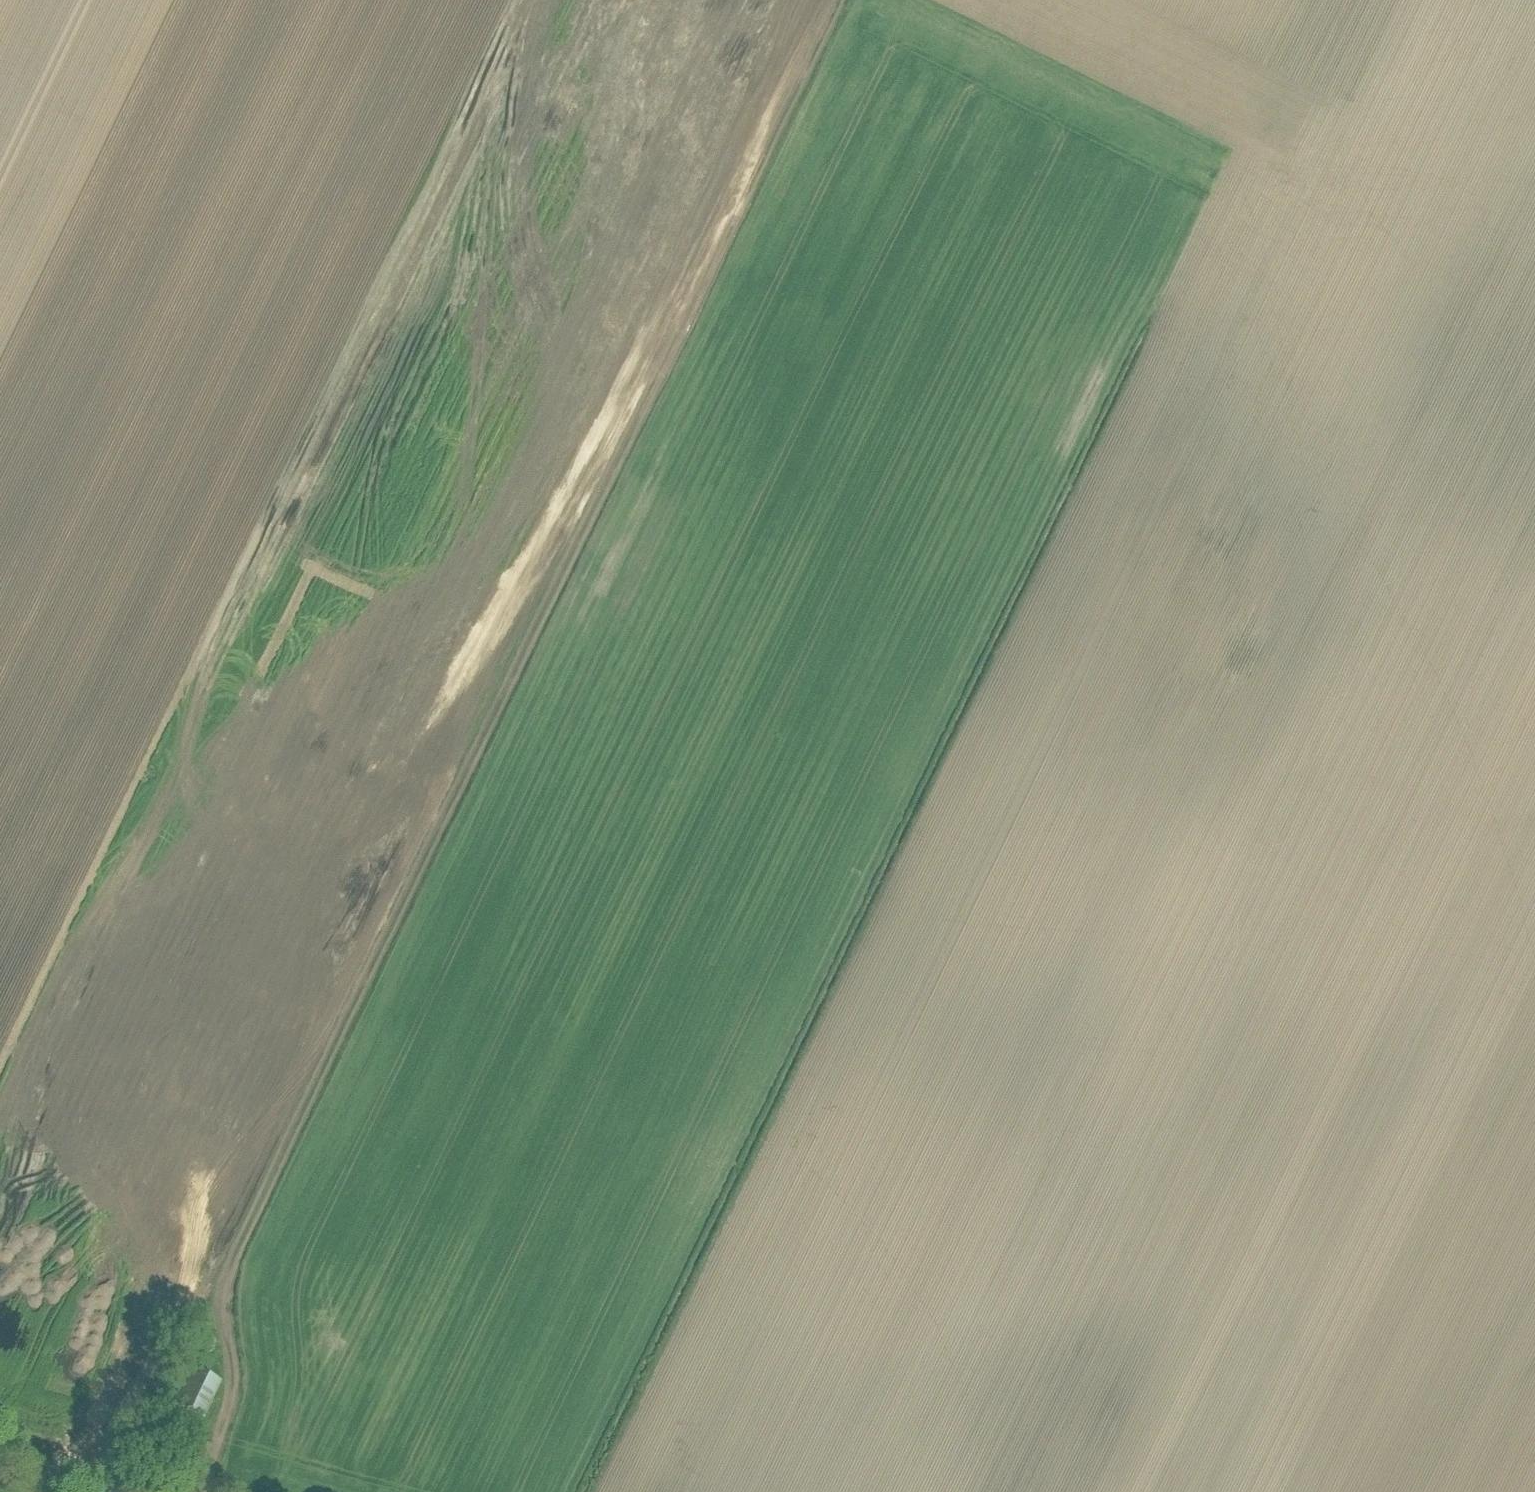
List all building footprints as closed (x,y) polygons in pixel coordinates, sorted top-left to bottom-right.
[(204,1417),(222,1379),(190,1364),(172,1402),(204,1417)]
